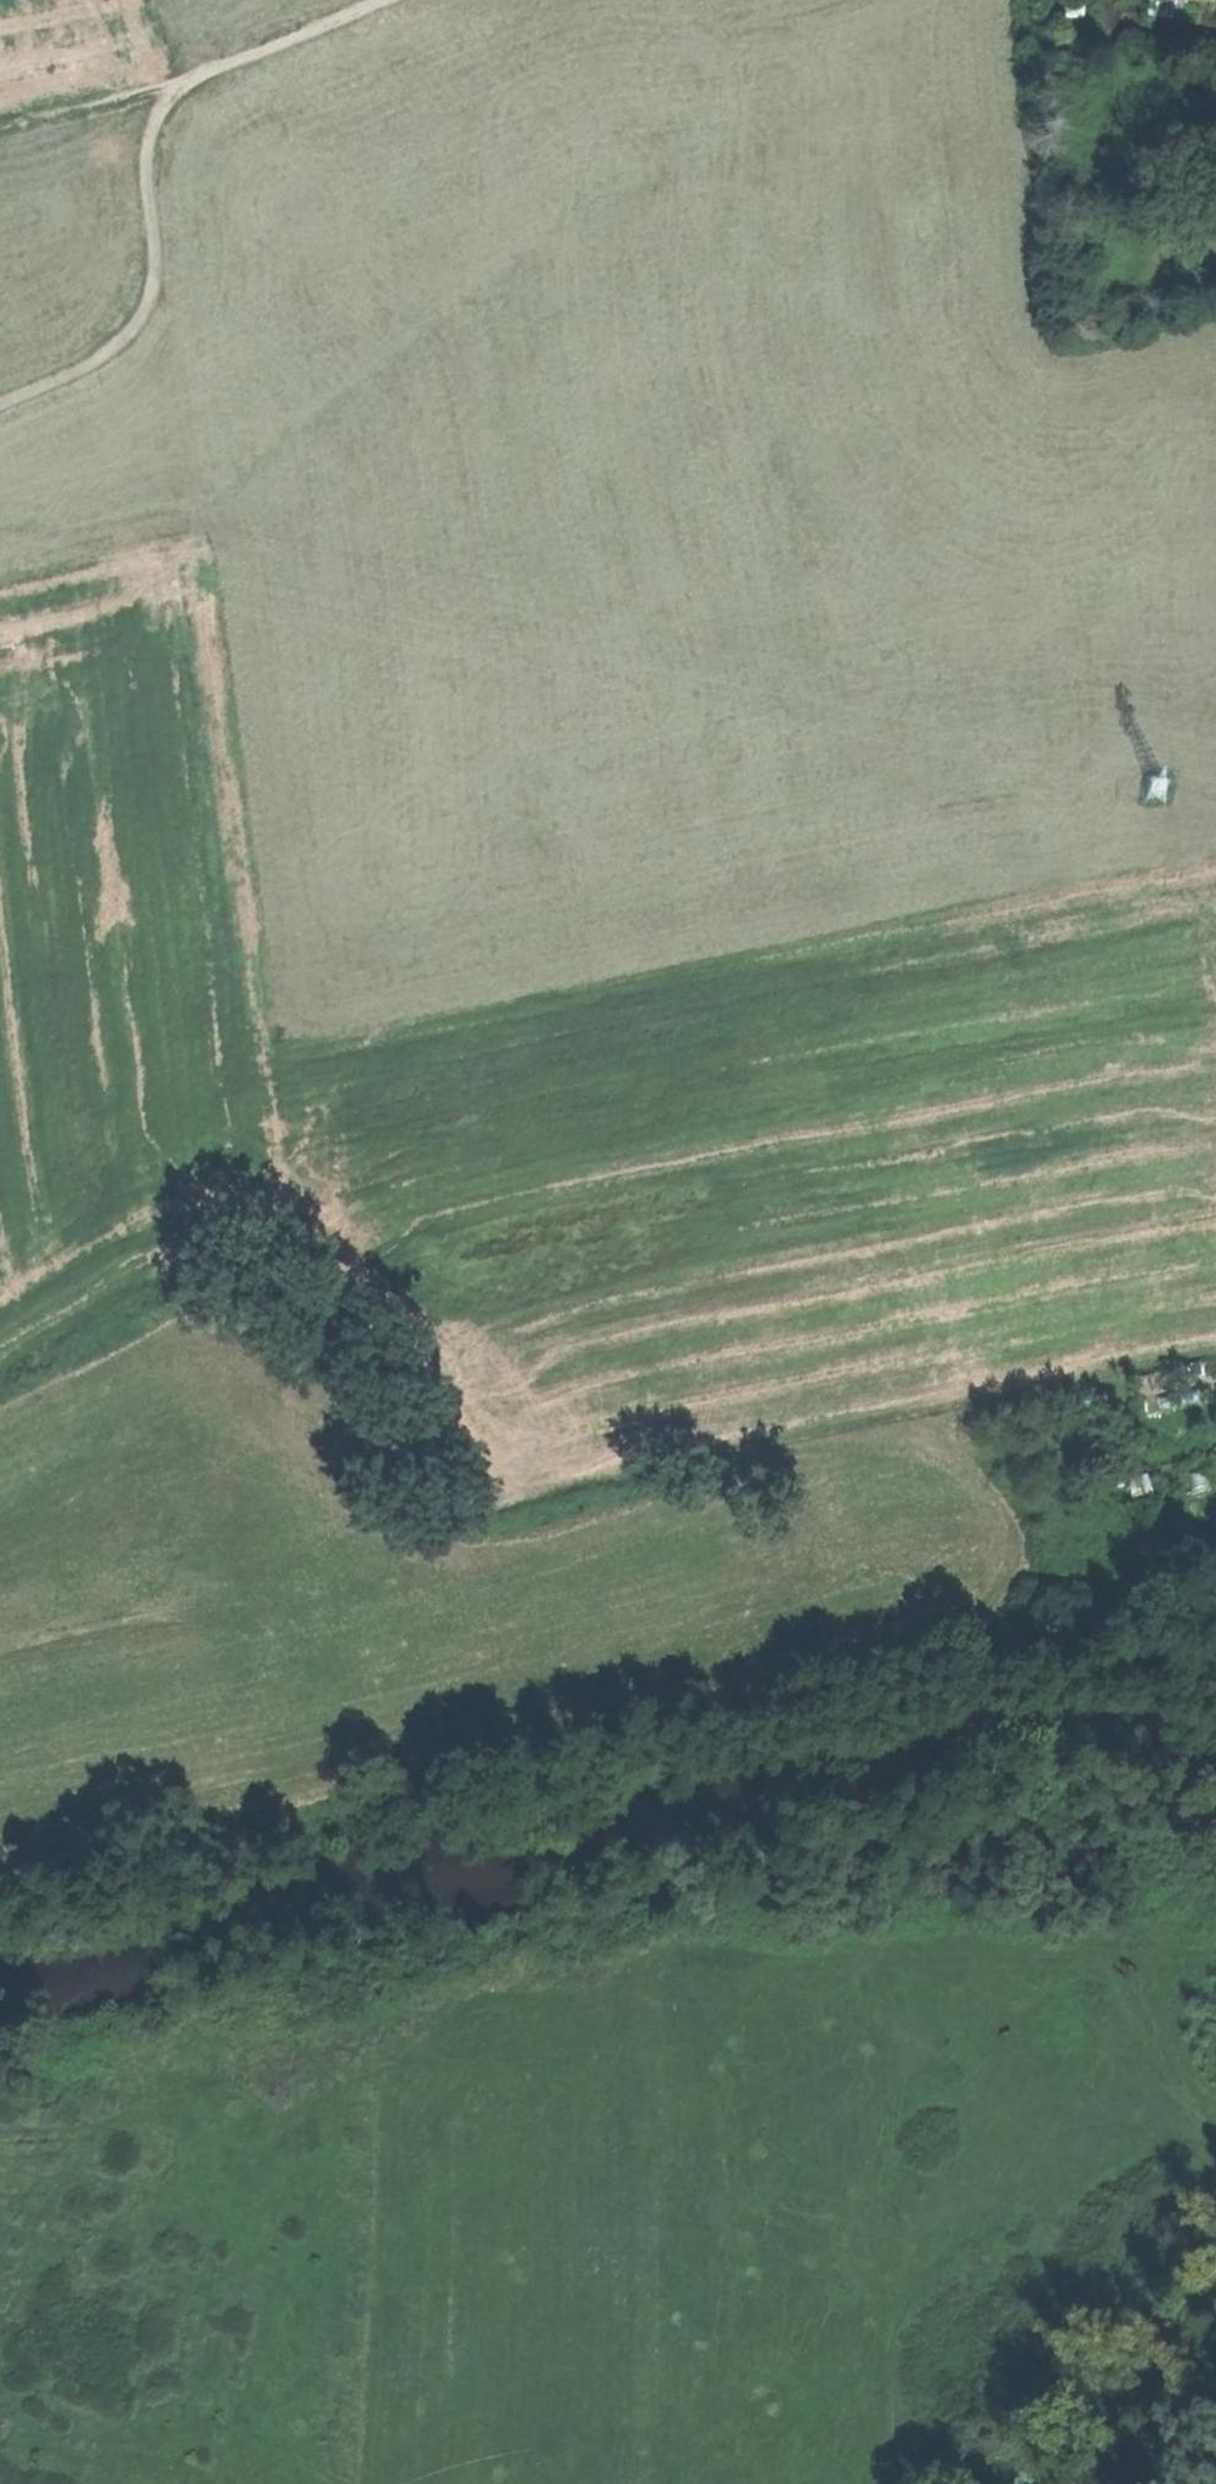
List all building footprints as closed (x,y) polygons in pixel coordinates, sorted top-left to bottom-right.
[(1185,0),(1149,0),(1147,17),(1182,21),(1185,0)]
